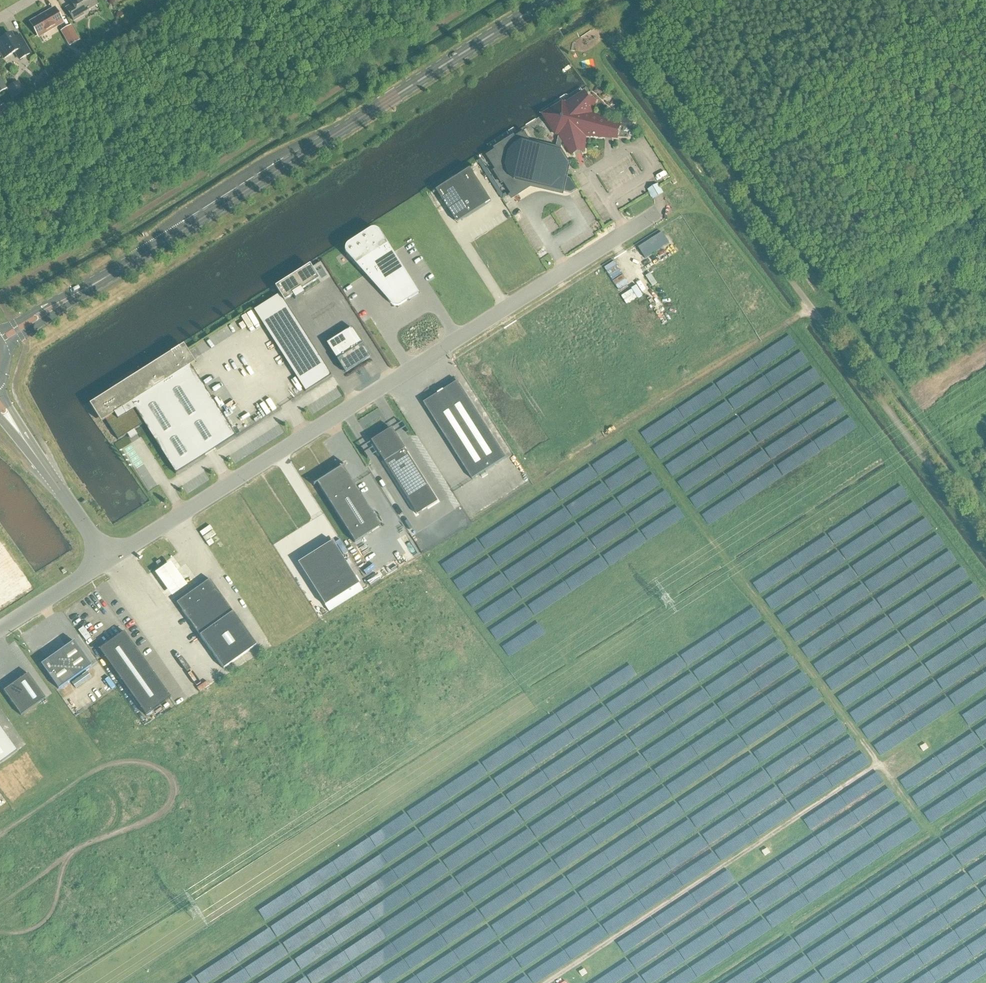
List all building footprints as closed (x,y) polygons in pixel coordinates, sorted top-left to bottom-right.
[(70,1),(72,5),(66,9),(74,22),(84,16),(82,14),(97,5),(95,0),(71,0),(70,1)] [(146,6),(151,15),(162,9),(157,0),(156,0),(146,6)] [(63,23),(55,9),(31,23),(39,37),(63,23)] [(71,26),(66,29),(70,36),(65,39),(69,47),(80,41),(71,26)] [(0,41),(0,42),(0,52),(4,59),(9,56),(15,53),(20,60),(30,54),(24,44),(19,47),(18,46),(11,35),(0,41)] [(7,88),(13,99),(26,91),(23,85),(21,86),(18,81),(7,88)] [(590,115),(595,104),(584,94),(566,105),(563,103),(544,116),(556,135),(559,135),(560,137),(563,141),(570,153),(585,148),(586,137),(618,139),(629,139),(631,131),(635,121),(624,117),(620,126),(590,115)] [(560,137),(557,150),(552,149),(533,144),(525,132),(487,156),(512,195),(522,189),(523,183),(563,192),(571,194),(577,190),(571,179),(567,178),(568,173),(570,163),(563,151),(561,151),(563,141),(560,137)] [(492,202),(471,169),(437,191),(456,220),(460,218),(462,221),(492,202)] [(657,184),(646,189),(651,199),(662,194),(657,184)] [(345,249),(344,251),(345,253),(345,254),(346,256),(360,271),(366,267),(390,303),(391,305),(393,306),(395,306),(396,307),(398,306),(400,305),(418,294),(379,233),(378,232),(377,231),(375,230),(374,230),(372,230),(371,230),(369,231),(348,244),(346,246),(345,247),(345,249)] [(643,258),(668,244),(662,233),(637,247),(643,258)] [(319,280),(310,265),(275,287),(284,302),(293,296),(295,300),(304,294),(302,291),(319,280)] [(254,311),(305,392),(331,376),(279,294),(254,311)] [(326,344),(345,374),(370,358),(351,328),(326,344)] [(773,346),(779,356),(795,346),(789,336),(773,346)] [(144,424),(175,475),(235,437),(190,366),(188,363),(192,360),(183,346),(90,405),(101,423),(105,420),(118,440),(144,424)] [(781,363),(787,374),(808,364),(802,353),(781,363)] [(815,406),(832,395),(813,368),(794,381),(801,391),(813,384),(818,391),(809,397),(815,406)] [(424,404),(473,480),(507,458),(459,382),(424,404)] [(818,414),(825,424),(844,411),(837,401),(818,414)] [(851,418),(824,433),(830,443),(856,429),(851,418)] [(641,434),(647,443),(667,430),(661,421),(641,434)] [(391,429),(370,442),(416,515),(437,502),(391,429)] [(669,452),(664,444),(653,451),(659,459),(669,452)] [(345,465),(313,486),(317,484),(354,543),(380,527),(342,468),(346,466),(345,465)] [(559,499),(596,479),(591,469),(553,488),(559,499)] [(655,477),(634,487),(638,496),(659,486),(655,477)] [(603,483),(565,506),(572,517),(598,501),(599,504),(611,497),(603,483)] [(648,538),(682,518),(666,491),(638,508),(644,519),(665,506),(669,513),(646,527),(649,533),(646,535),(648,538)] [(729,500),(701,514),(706,522),(733,508),(729,500)] [(542,536),(570,518),(564,509),(542,524),(543,526),(538,530),(542,536)] [(577,526),(555,538),(560,548),(582,536),(577,526)] [(492,557),(498,566),(535,541),(530,534),(527,535),(531,541),(527,543),(522,536),(492,557)] [(332,541),(297,563),(324,606),(359,584),(332,541)] [(476,542),(440,565),(446,575),(483,552),(476,542)] [(578,560),(594,552),(590,543),(573,551),(578,560)] [(504,574),(510,583),(547,558),(541,549),(504,574)] [(452,580),(458,591),(496,570),(490,559),(452,580)] [(600,560),(527,605),(533,614),(606,569),(600,560)] [(151,573),(169,599),(184,588),(167,562),(151,573)] [(959,593),(966,603),(978,595),(962,569),(951,576),(957,585),(966,579),(970,586),(959,593)] [(465,598),(472,609),(508,584),(501,574),(465,598)] [(532,579),(515,590),(521,599),(542,586),(537,578),(533,580),(532,579)] [(256,646),(210,580),(176,604),(223,669),(256,646)] [(482,623),(520,603),(515,592),(476,612),(482,623)] [(984,615),(985,613),(985,601),(985,600),(977,606),(984,615)] [(495,641),(532,618),(526,607),(489,631),(495,641)] [(741,616),(748,626),(760,617),(754,607),(741,616)] [(507,657),(544,634),(538,624),(501,646),(507,657)] [(99,650),(145,716),(171,698),(124,632),(99,650)] [(91,666),(74,642),(41,665),(59,690),(91,666)] [(948,696),(954,706),(985,686),(985,672),(948,696)] [(28,674),(3,691),(21,716),(46,699),(28,674)] [(813,689),(808,693),(816,703),(819,700),(824,707),(818,711),(825,719),(832,713),(813,689)] [(584,709),(598,700),(591,691),(578,700),(584,709)] [(961,714),(967,725),(985,713),(983,708),(985,707),(985,699),(961,714)] [(839,721),(832,726),(837,734),(844,730),(839,721)] [(517,812),(524,822),(604,770),(606,773),(657,739),(647,724),(604,752),(606,754),(517,812)] [(0,728),(0,764),(17,752),(0,728)] [(874,747),(879,755),(899,742),(893,734),(874,747)] [(972,734),(959,743),(961,745),(966,742),(969,746),(972,744),(973,747),(978,744),(972,734)] [(858,757),(841,767),(846,777),(867,765),(852,737),(836,746),(842,757),(854,750),(858,757)] [(482,763),(487,772),(500,765),(495,755),(482,763)] [(466,774),(472,782),(485,774),(480,765),(466,774)] [(870,777),(876,786),(883,782),(876,772),(870,777)] [(985,787),(985,774),(959,789),(963,795),(958,798),(956,794),(923,813),(928,821),(985,787)] [(419,828),(425,838),(498,791),(492,781),(419,828)] [(912,797),(916,806),(930,800),(926,791),(912,797)] [(407,813),(413,822),(425,814),(419,804),(407,813)] [(896,844),(917,832),(903,804),(894,809),(899,820),(907,817),(910,824),(890,834),(896,844)] [(394,830),(395,829),(397,831),(410,824),(406,815),(390,823),(394,830)] [(442,859),(448,870),(523,825),(517,815),(442,859)] [(559,869),(607,842),(606,841),(621,833),(613,820),(606,824),(608,828),(553,858),(559,869)] [(269,927),(275,935),(423,842),(417,831),(360,867),(361,869),(269,927)] [(460,885),(535,841),(529,831),(454,875),(460,885)] [(384,888),(435,857),(429,847),(378,879),(384,888)] [(466,893),(473,902),(547,857),(541,847),(466,893)] [(444,939),(446,941),(559,874),(554,865),(439,933),(442,939),(432,944),(436,950),(443,946),(440,941),(444,939)] [(353,931),(448,875),(443,866),(342,924),(345,929),(294,959),(298,967),(355,934),(353,931)] [(584,903),(609,887),(608,884),(617,879),(612,872),(578,892),(584,903)] [(553,892),(555,896),(570,889),(566,880),(547,889),(549,894),(553,892)] [(295,887),(257,910),(263,920),(301,897),(295,887)] [(366,890),(281,943),(286,951),(372,899),(366,890)] [(447,907),(449,911),(440,917),(443,922),(470,905),(465,896),(447,907)] [(578,897),(564,902),(568,911),(581,906),(578,897)] [(526,905),(491,926),(497,935),(532,913),(526,905)] [(589,911),(576,919),(582,928),(594,920),(589,911)] [(478,948),(495,937),(489,927),(472,938),(478,948)] [(531,982),(609,938),(603,928),(526,972),(531,982)] [(269,930),(248,939),(251,944),(254,943),(256,948),(273,940),(269,930)] [(519,934),(504,940),(508,951),(523,944),(519,934)] [(378,954),(384,962),(409,945),(403,936),(378,954)] [(484,954),(490,964),(507,953),(502,944),(484,954)] [(253,963),(259,972),(285,954),(279,945),(253,963)] [(533,949),(516,958),(521,967),(538,959),(533,949)] [(495,982),(498,982),(520,970),(514,960),(495,970),(499,977),(496,979),(494,977),(490,979),(492,982),(495,982)] [(283,980),(297,970),(291,961),(276,971),(283,980)]
